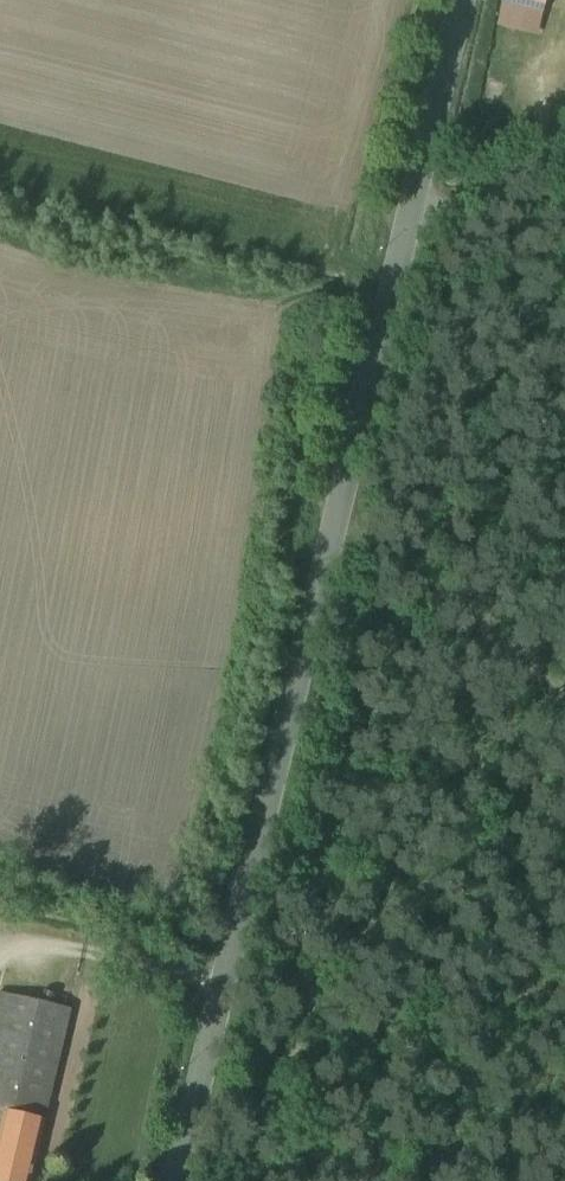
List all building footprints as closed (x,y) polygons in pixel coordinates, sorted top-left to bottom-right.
[(514,8),(555,17),(558,0),(516,0),(514,8)] [(72,1011),(0,994),(0,1180),(31,1180),(72,1011)]
